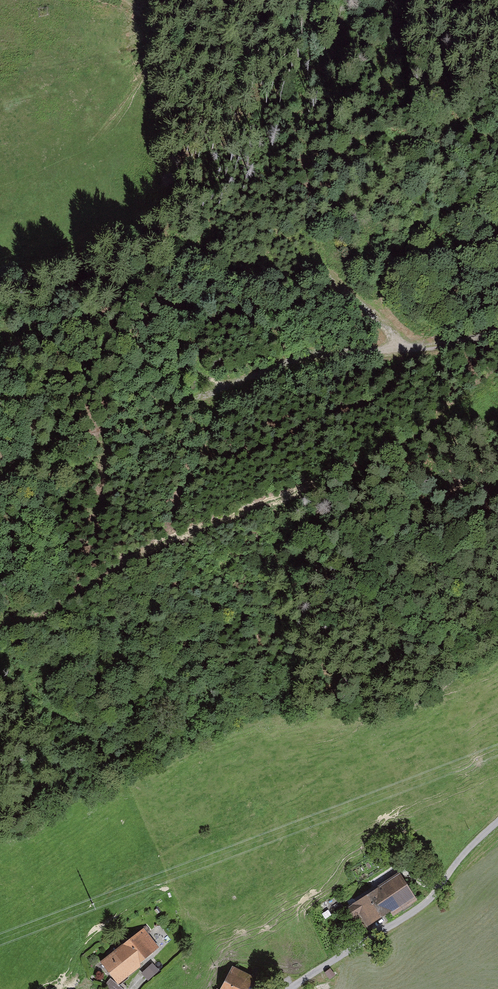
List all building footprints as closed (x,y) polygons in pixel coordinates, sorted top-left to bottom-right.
[(406,871),(348,906),(365,934),(423,899),(406,871)] [(165,949),(145,927),(103,963),(122,985),(165,949)] [(154,962),(143,972),(149,979),(161,969),(154,962)] [(232,966),(221,988),(217,986),(215,988),(247,988),(254,976),(232,966)]
